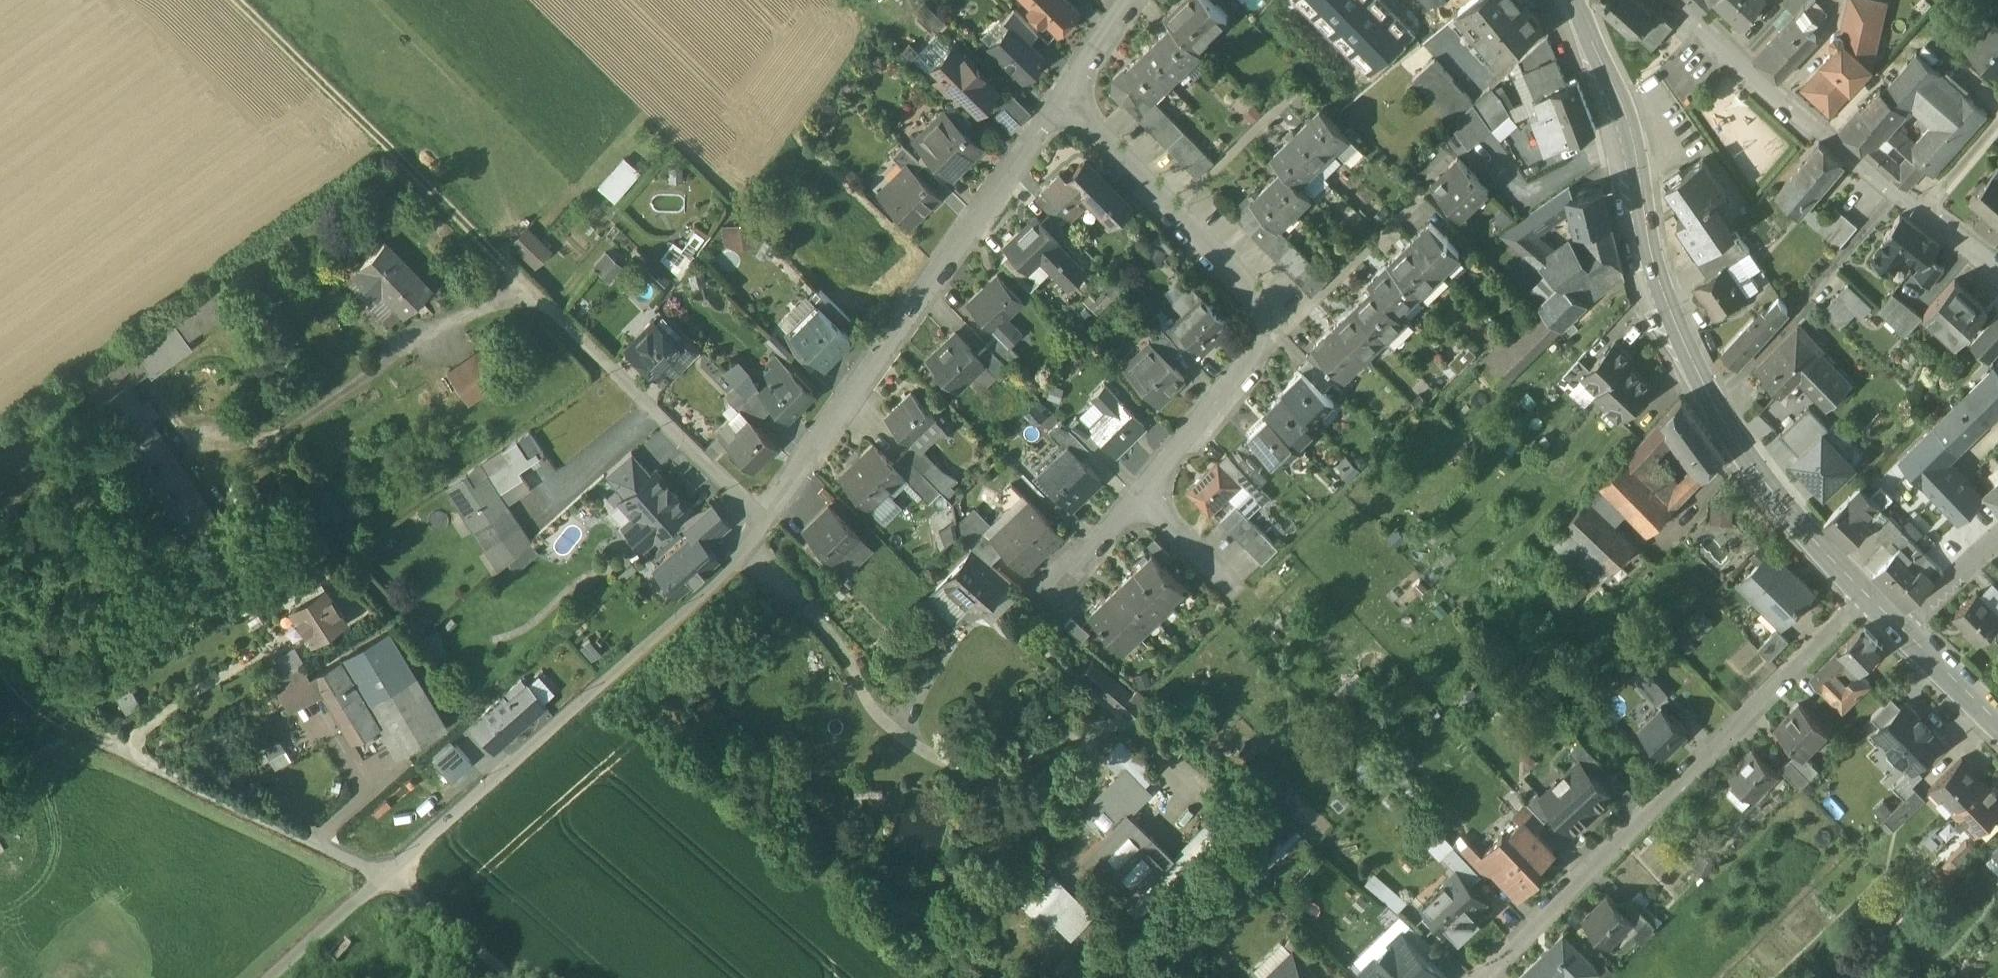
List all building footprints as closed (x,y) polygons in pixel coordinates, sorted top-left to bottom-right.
[(1033,8),(1030,11),(1043,24),(1046,21),(1059,34),(1079,15),(1064,0),(1024,0),(1033,8)] [(1166,15),(1175,25),(1196,46),(1227,15),(1212,0),(1181,0),(1166,15)] [(1314,14),(1328,0),(1300,0),(1314,14)] [(1333,32),(1365,0),(1328,0),(1314,14),(1333,32)] [(1351,51),(1392,10),(1382,0),(1365,0),(1333,32),(1351,51)] [(1459,12),(1498,60),(1541,24),(1522,0),(1473,0),(1459,12)] [(1602,4),(1604,2),(1612,9),(1610,11),(1612,13),(1614,11),(1622,19),(1620,21),(1622,22),(1624,21),(1630,27),(1629,29),(1631,30),(1632,28),(1635,31),(1640,31),(1643,28),(1644,30),(1646,29),(1645,27),(1649,27),(1652,23),(1652,20),(1654,20),(1655,18),(1653,17),(1655,14),(1655,9),(1652,7),(1654,6),(1653,3),(1650,4),(1645,0),(1599,0),(1602,4)] [(1703,11),(1714,0),(1691,0),(1703,11)] [(1741,24),(1754,10),(1753,9),(1762,0),(1717,0),(1741,24)] [(1787,6),(1796,14),(1809,0),(1811,2),(1812,0),(1793,0),(1787,6)] [(1796,14),(1795,15),(1804,23),(1818,8),(1811,2),(1809,0),(1796,14)] [(1817,0),(1812,0),(1811,2),(1818,8),(1804,23),(1811,30),(1829,11),(1817,0)] [(1872,0),(1851,0),(1849,11),(1880,18),(1884,3),(1872,0)] [(1653,48),(1673,26),(1655,9),(1655,14),(1653,17),(1655,18),(1654,20),(1652,20),(1652,23),(1649,27),(1645,27),(1646,29),(1644,30),(1643,28),(1640,31),(1635,31),(1653,48)] [(1351,51),(1370,70),(1411,29),(1392,10),(1351,51)] [(1880,18),(1849,11),(1844,31),(1841,34),(1839,34),(1837,35),(1835,36),(1834,38),(1834,41),(1835,44),(1838,47),(1842,42),(1861,59),(1874,44),(1880,18)] [(1038,35),(1015,12),(1001,27),(1006,31),(1010,27),(1028,45),(1038,35)] [(1795,15),(1754,58),(1777,80),(1778,78),(1818,37),(1811,30),(1804,23),(1795,15)] [(1993,18),(1992,19),(1979,34),(1984,38),(1972,51),(1997,72),(1997,22),(1993,18)] [(1196,46),(1175,25),(1158,41),(1184,67),(1201,51),(1196,46)] [(1028,45),(1010,27),(1006,31),(989,48),(1023,82),(1044,60),(1028,45)] [(1546,38),(1518,63),(1522,72),(1555,58),(1546,38)] [(1184,67),(1158,41),(1142,57),(1168,83),(1184,67)] [(1861,59),(1842,42),(1838,47),(1824,61),(1828,65),(1851,86),(1869,66),(1861,59)] [(997,92),(952,47),(931,68),(961,98),(977,113),(997,92)] [(1988,114),(1918,52),(1887,86),(1911,108),(1921,117),(1931,125),(1925,133),(1916,143),(1920,146),(1910,156),(1914,159),(1915,159),(1927,169),(1934,176),(1988,114)] [(1168,83),(1142,57),(1126,73),(1141,88),(1149,97),(1152,100),(1168,83)] [(1555,58),(1522,72),(1534,99),(1533,99),(1534,101),(1549,94),(1548,93),(1568,85),(1555,58)] [(1473,103),(1435,60),(1412,81),(1450,124),(1474,103),(1473,103)] [(1568,143),(1549,94),(1534,101),(1533,99),(1534,99),(1522,72),(1518,63),(1490,88),(1501,99),(1509,112),(1514,122),(1540,111),(1541,115),(1538,117),(1550,151),(1568,143)] [(1851,86),(1828,65),(1814,80),(1837,101),(1851,86)] [(1126,73),(1116,83),(1115,95),(1124,105),(1141,88),(1126,73)] [(961,98),(939,77),(931,85),(952,105),(953,106),(961,98)] [(1568,85),(1548,93),(1549,94),(1568,143),(1597,131),(1578,81),(1568,85)] [(1911,108),(1887,86),(1884,90),(1901,105),(1899,106),(1906,112),(1911,108)] [(1124,105),(1123,105),(1132,114),(1149,97),(1141,88),(1124,105)] [(1490,88),(1473,103),(1474,103),(1483,116),(1501,99),(1490,88)] [(1884,90),(1881,88),(1860,111),(1881,130),(1910,156),(1920,146),(1916,143),(1899,127),(1897,128),(1891,123),(1894,120),(1899,121),(1899,120),(1906,112),(1899,106),(1901,105),(1884,90)] [(991,116),(1009,131),(1028,109),(1010,94),(991,116)] [(1149,97),(1132,114),(1140,122),(1157,105),(1152,100),(1149,97)] [(1501,99),(1483,116),(1490,127),(1491,128),(1509,112),(1501,99)] [(1474,103),(1452,123),(1469,145),(1490,127),(1483,116),(1474,103)] [(953,106),(952,105),(944,113),(962,132),(971,124),(953,106)] [(1157,105),(1140,122),(1149,131),(1166,114),(1157,105)] [(1347,136),(1321,108),(1304,124),(1331,152),(1347,136)] [(1860,111),(1840,133),(1861,152),(1870,143),(1881,130),(1860,111)] [(944,113),(915,142),(925,152),(949,176),(950,177),(979,148),(962,132),(944,113)] [(1166,114),(1149,131),(1157,140),(1175,123),(1166,114)] [(1931,125),(1921,117),(1914,124),(1925,133),(1931,125)] [(1175,123),(1157,140),(1167,150),(1184,132),(1175,123)] [(1331,152),(1304,124),(1288,140),(1315,167),(1331,152)] [(1194,143),(1184,132),(1167,150),(1177,160),(1194,143)] [(1315,167),(1288,140),(1272,156),(1285,169),(1299,183),(1315,167)] [(1194,143),(1177,160),(1186,170),(1204,152),(1194,143)] [(1820,143),(1776,195),(1799,215),(1809,203),(1843,162),(1820,143)] [(1898,166),(1870,143),(1861,152),(1889,176),(1898,166)] [(917,160),(904,147),(892,159),(904,170),(907,168),(915,175),(924,167),(917,160)] [(949,176),(925,152),(917,160),(924,167),(941,184),(949,176)] [(1204,152),(1186,170),(1197,180),(1214,163),(1204,152)] [(1489,187),(1458,155),(1430,183),(1461,214),(1489,187)] [(614,202),(640,171),(622,156),(596,187),(614,202)] [(1910,156),(1901,168),(1898,166),(1889,176),(1907,189),(1927,169),(1915,159),(1914,159),(1910,156)] [(1703,159),(1672,180),(1676,186),(1671,190),(1689,216),(1678,224),(1700,256),(1732,234),(1710,203),(1726,193),(1703,159)] [(1128,207),(1084,163),(1082,165),(1125,210),(1128,207)] [(1125,210),(1082,165),(1066,181),(1060,176),(1043,192),(1069,217),(1082,205),(1076,198),(1081,194),(1087,200),(1110,225),(1125,210)] [(915,175),(907,168),(904,170),(892,183),(898,189),(885,202),(910,226),(938,198),(915,175)] [(1299,183),(1285,169),(1268,185),(1295,212),(1311,196),(1299,183)] [(1970,200),(1997,224),(1997,178),(1993,174),(1970,200)] [(1295,212),(1268,185),(1252,202),(1260,210),(1269,219),(1277,227),(1278,228),(1295,212)] [(1570,188),(1526,218),(1535,232),(1571,207),(1569,198),(1574,196),(1570,188)] [(1574,196),(1569,198),(1571,207),(1577,230),(1579,231),(1587,230),(1610,223),(1602,189),(1574,196)] [(1069,217),(1043,192),(1035,200),(1048,214),(1060,226),(1069,217)] [(1081,194),(1076,198),(1082,205),(1084,203),(1087,200),(1081,194)] [(1110,225),(1087,200),(1084,203),(1107,227),(1110,225)] [(1252,202),(1235,218),(1244,226),(1260,210),(1252,202)] [(1826,218),(1809,203),(1799,215),(1817,229),(1826,218)] [(1826,218),(1817,229),(1839,248),(1857,226),(1835,207),(1826,218)] [(1260,210),(1244,226),(1252,235),(1269,219),(1260,210)] [(1060,226),(1048,214),(1039,223),(1057,242),(1066,232),(1060,226)] [(1939,246),(1900,216),(1884,236),(1887,239),(1871,259),(1890,274),(1906,253),(1922,266),(1924,267),(1931,257),(1939,246)] [(1039,223),(1034,218),(1003,249),(1009,255),(1026,272),(1039,260),(1068,290),(1084,274),(1054,244),(1057,242),(1039,223)] [(1526,218),(1503,234),(1540,266),(1552,258),(1530,235),(1535,232),(1526,218)] [(1277,227),(1269,219),(1252,235),(1260,244),(1277,227)] [(534,268),(552,249),(527,223),(508,242),(534,268)] [(1610,223),(1587,230),(1593,256),(1614,238),(1610,223)] [(751,224),(722,226),(723,248),(752,246),(751,224)] [(1444,238),(1431,224),(1411,243),(1439,272),(1459,253),(1448,241),(1451,237),(1448,234),(1444,238)] [(1278,228),(1277,227),(1260,244),(1269,252),(1286,236),(1278,228)] [(681,247),(672,240),(659,258),(675,271),(702,236),(694,230),(681,247)] [(1700,256),(1695,259),(1709,279),(1725,268),(1737,260),(1750,251),(1736,230),(1735,232),(1732,234),(1700,256)] [(1294,244),(1286,236),(1269,252),(1277,261),(1294,244)] [(1584,263),(1570,247),(1552,258),(1540,266),(1561,283),(1562,282),(1585,304),(1624,277),(1614,238),(1593,256),(1584,263)] [(383,241),(360,264),(351,256),(343,264),(367,289),(373,283),(402,313),(428,287),(383,241)] [(1411,243),(1391,263),(1419,292),(1439,272),(1411,243)] [(1302,253),(1294,244),(1277,261),(1285,269),(1302,253)] [(608,281),(622,269),(605,251),(592,263),(608,281)] [(1311,261),(1302,253),(1285,269),(1294,278),(1311,261)] [(1026,272),(1009,255),(1001,262),(1018,280),(1026,272)] [(1945,268),(1931,257),(1924,267),(1922,266),(1915,276),(1929,288),(1945,268)] [(1738,286),(1750,278),(1737,260),(1725,268),(1738,286)] [(1319,270),(1311,261),(1294,278),(1302,286),(1319,270)] [(1419,292),(1391,263),(1371,282),(1376,288),(1399,312),(1419,292)] [(1738,286),(1725,268),(1709,279),(1695,289),(1716,319),(1732,308),(1733,309),(1740,310),(1742,309),(1743,303),(1742,301),(1746,298),(1738,286)] [(1319,270),(1302,286),(1312,296),(1329,280),(1319,270)] [(1026,272),(1018,280),(1030,292),(1038,284),(1026,272)] [(1022,302),(998,277),(967,306),(989,329),(1001,318),(1003,321),(1006,319),(1022,302)] [(1987,309),(1954,280),(1925,313),(1958,343),(1987,309)] [(1561,283),(1538,307),(1539,308),(1559,328),(1585,304),(1562,282),(1561,283)] [(1871,308),(1847,285),(1837,296),(1855,313),(1861,319),(1871,308)] [(1376,288),(1356,308),(1384,337),(1405,317),(1399,312),(1376,288)] [(1228,325),(1192,289),(1174,307),(1184,317),(1175,326),(1174,327),(1190,342),(1201,353),(1228,325)] [(850,321),(819,290),(809,300),(816,307),(817,306),(841,330),(850,321)] [(1923,318),(1892,294),(1878,311),(1906,337),(1923,318)] [(1855,313),(1837,296),(1822,311),(1841,329),(1855,313)] [(1757,322),(1768,334),(1788,311),(1779,297),(1757,322)] [(841,330),(817,306),(816,307),(789,334),(817,362),(820,365),(848,338),(841,330)] [(1384,337),(1356,308),(1336,327),(1364,356),(1384,337)] [(1539,308),(1478,366),(1500,389),(1559,328),(1539,308)] [(1975,340),(1993,356),(1997,350),(1997,315),(1975,340)] [(171,318),(130,347),(145,369),(148,374),(188,346),(185,340),(171,318)] [(1001,318),(989,329),(996,337),(997,338),(998,337),(1007,346),(1020,333),(1006,319),(1003,321),(1001,318)] [(1754,318),(1723,352),(1738,368),(1768,334),(1757,322),(1754,318)] [(1170,321),(1161,329),(1181,350),(1190,342),(1174,327),(1175,326),(1170,321)] [(680,349),(653,322),(627,349),(655,377),(666,366),(681,350),(680,349)] [(1336,327),(1316,347),(1316,348),(1329,361),(1326,365),(1328,368),(1332,364),(1341,374),(1343,376),(1364,356),(1336,327)] [(1821,350),(1799,327),(1782,344),(1804,367),(1798,373),(1807,382),(1828,362),(1819,352),(1821,350)] [(1181,350),(1161,329),(1148,342),(1167,362),(1181,350)] [(977,357),(955,335),(925,364),(954,393),(982,365),(983,364),(977,357)] [(1007,346),(998,337),(997,338),(996,337),(987,346),(1007,367),(1017,356),(1007,346)] [(700,351),(688,340),(680,349),(681,350),(666,366),(676,376),(700,351)] [(1167,362),(1148,342),(1120,370),(1157,407),(1184,380),(1167,362)] [(1465,343),(1448,361),(1459,370),(1476,352),(1465,343)] [(1590,371),(1583,379),(1584,379),(1599,394),(1628,363),(1632,359),(1616,344),(1590,371)] [(1804,367),(1782,344),(1757,369),(1780,390),(1798,373),(1804,367)] [(817,362),(801,346),(793,354),(809,370),(817,362)] [(1007,367),(987,346),(977,357),(983,364),(982,365),(996,378),(1007,367)] [(145,369),(130,347),(121,354),(136,376),(145,369)] [(1329,361),(1316,348),(1307,356),(1309,358),(1332,382),(1341,374),(1332,364),(1328,368),(1326,365),(1329,361)] [(1332,382),(1309,358),(1299,368),(1302,371),(1323,392),(1332,382)] [(1579,360),(1563,378),(1575,389),(1584,379),(1583,379),(1590,371),(1579,360)] [(1828,362),(1807,382),(1817,392),(1826,402),(1829,406),(1850,385),(1828,362)] [(1599,394),(1595,398),(1619,421),(1652,386),(1628,363),(1599,394)] [(489,366),(459,387),(469,401),(498,380),(489,366)] [(1965,396),(1990,421),(1997,413),(1997,371),(1994,367),(1965,396)] [(761,394),(760,395),(773,407),(786,420),(812,394),(786,369),(761,394)] [(1302,371),(1283,390),(1286,394),(1314,422),(1334,403),(1323,392),(1302,371)] [(125,384),(124,382),(98,403),(127,448),(155,429),(125,384)] [(761,394),(753,385),(743,395),(765,416),(773,407),(760,395),(761,394)] [(1143,427),(1103,387),(1090,400),(1107,417),(1090,434),(1089,435),(1099,445),(1112,458),(1143,427)] [(1314,422),(1286,394),(1266,413),(1269,416),(1298,445),(1317,426),(1314,422)] [(765,416),(743,395),(732,406),(749,422),(750,421),(754,426),(765,416)] [(911,395),(885,420),(906,442),(932,417),(911,395)] [(1965,396),(1900,461),(1923,485),(1947,463),(1990,421),(1965,396)] [(1035,425),(1050,411),(1038,398),(1023,413),(1035,425)] [(1725,456),(1683,399),(1662,420),(1662,421),(1672,435),(1697,469),(1704,477),(1725,456)] [(1809,409),(1780,437),(1799,456),(1823,434),(1828,428),(1809,409)] [(1046,433),(1060,421),(1052,412),(1038,424),(1046,433)] [(1298,445),(1269,416),(1249,436),(1280,468),(1301,449),(1298,445)] [(754,426),(750,421),(749,422),(726,445),(751,471),(775,446),(754,426)] [(1662,421),(1626,459),(1638,471),(1672,435),(1662,421)] [(1074,435),(1062,423),(1049,435),(1060,446),(1062,444),(1067,449),(1068,448),(1082,462),(1091,453),(1074,435)] [(1090,434),(1083,427),(1074,435),(1091,453),(1099,445),(1089,435),(1090,434)] [(155,429),(127,448),(187,539),(215,521),(155,429)] [(510,462),(473,486),(466,476),(446,488),(473,528),(506,505),(499,494),(522,478),(518,472),(539,459),(543,465),(547,462),(542,454),(543,453),(530,432),(502,451),(510,462)] [(1794,462),(1824,493),(1854,465),(1823,434),(1799,456),(1794,462)] [(932,464),(912,444),(902,454),(922,474),(932,464)] [(873,447),(838,481),(869,512),(903,479),(904,478),(891,465),(873,447)] [(1082,462),(1068,448),(1067,449),(1037,478),(1067,509),(1084,492),(1087,494),(1100,481),(1082,462)] [(631,453),(604,476),(623,498),(650,474),(631,453)] [(922,474),(902,454),(891,465),(904,478),(903,479),(910,486),(922,474)] [(1249,478),(1227,455),(1218,464),(1240,487),(1249,478)] [(1638,471),(1626,459),(1601,485),(1648,532),(1674,506),(1666,498),(1638,471)] [(1947,463),(1923,485),(1952,516),(1958,523),(1972,510),(1960,496),(1967,490),(1967,485),(1947,463)] [(1240,487),(1218,464),(1188,493),(1210,516),(1240,487)] [(1686,477),(1666,498),(1674,506),(1704,477),(1697,469),(1686,477)] [(623,498),(619,502),(639,524),(629,533),(642,548),(688,508),(654,470),(650,474),(623,498)] [(910,486),(909,487),(927,505),(939,492),(922,474),(910,486)] [(1984,496),(1997,511),(1997,484),(1984,496)] [(1870,497),(1878,506),(1883,510),(1893,499),(1881,486),(1870,497)] [(1870,497),(1860,488),(1846,502),(1864,519),(1878,506),(1870,497)] [(1635,545),(1587,500),(1564,525),(1611,570),(1635,545)] [(1864,519),(1846,502),(1825,524),(1848,548),(1870,525),(1864,519)] [(991,540),(990,541),(1003,554),(1023,574),(1036,561),(1035,560),(1060,535),(1028,503),(991,540)] [(1711,504),(1710,521),(1731,522),(1733,505),(1711,504)] [(506,505),(473,528),(487,549),(520,527),(506,505)] [(728,525),(710,505),(685,528),(692,537),(694,535),(699,540),(704,536),(709,541),(728,525)] [(1236,506),(1219,523),(1228,531),(1244,515),(1236,506)] [(860,539),(829,508),(804,533),(826,555),(835,564),(836,562),(860,539)] [(973,515),(956,531),(958,537),(969,546),(984,532),(985,533),(988,530),(973,515)] [(1244,515),(1228,531),(1237,540),(1253,523),(1244,515)] [(1253,523),(1237,540),(1245,548),(1261,532),(1253,523)] [(520,527),(487,549),(500,569),(530,542),(520,527)] [(985,533),(984,532),(969,546),(973,550),(991,565),(1003,554),(990,541),(991,540),(985,533)] [(1261,532),(1245,548),(1253,557),(1270,541),(1261,532)] [(692,537),(655,569),(677,594),(690,582),(692,584),(704,574),(702,571),(716,559),(699,540),(694,535),(692,537)] [(1169,555),(1152,538),(1143,548),(1149,554),(1159,564),(1169,555)] [(1270,541),(1253,557),(1262,565),(1278,549),(1270,541)] [(1909,551),(1903,545),(1901,548),(1907,554),(1909,551)] [(1911,559),(1898,571),(1907,580),(1908,580),(1910,581),(1906,585),(1919,598),(1933,584),(1919,571),(1915,575),(1912,573),(1927,556),(1918,547),(1912,553),(1914,555),(1911,559)] [(1901,548),(1874,574),(1908,609),(1919,598),(1906,585),(1910,581),(1908,580),(1907,580),(1898,571),(1911,559),(1907,554),(1901,548)] [(991,565),(973,550),(942,583),(968,607),(957,619),(966,628),(973,621),(971,620),(978,611),(1001,588),(1009,580),(991,565)] [(1814,592),(1772,551),(1739,584),(1781,626),(1785,621),(1814,592)] [(1159,564),(1149,554),(1133,569),(1166,604),(1182,587),(1159,564)] [(835,564),(826,555),(818,562),(838,582),(847,573),(836,562),(835,564)] [(1166,604),(1133,569),(1119,584),(1151,618),(1166,604)] [(968,607),(942,583),(925,602),(950,626),(957,619),(968,607)] [(1993,583),(1979,596),(1997,614),(1997,588),(1993,583)] [(1151,618),(1119,584),(1103,600),(1135,634),(1151,618)] [(325,588),(307,600),(291,609),(311,641),(345,619),(325,588)] [(1001,588),(978,611),(989,622),(1013,599),(1001,588)] [(1977,593),(1954,616),(1967,630),(1965,632),(1977,644),(1997,624),(1997,614),(1979,596),(1977,593)] [(1135,634),(1103,600),(1087,615),(1121,649),(1135,634)] [(1090,633),(1072,619),(1064,628),(1082,643),(1090,633)] [(1864,628),(1837,654),(1847,664),(1855,673),(1882,647),(1864,628)] [(1777,630),(1758,648),(1770,660),(1789,642),(1777,630)] [(390,632),(340,661),(377,725),(387,742),(395,757),(445,728),(390,632)] [(1837,654),(1811,681),(1820,691),(1847,664),(1837,654)] [(377,725),(340,661),(308,679),(301,666),(287,675),(299,697),(322,685),(352,739),(377,725)] [(1129,699),(1090,666),(1081,676),(1128,717),(1145,697),(1137,690),(1129,699)] [(299,697),(287,675),(276,681),(287,703),(299,697)] [(1652,678),(1641,689),(1657,705),(1668,694),(1652,678)] [(1863,679),(1853,684),(1834,705),(1841,713),(1869,686),(1863,679)] [(526,684),(506,702),(502,697),(471,724),(494,750),(544,705),(526,684)] [(1872,719),(1881,729),(1902,708),(1892,699),(1872,719)] [(1925,721),(1907,703),(1902,708),(1881,729),(1877,733),(1895,752),(1925,721)] [(1826,729),(1800,704),(1775,729),(1798,751),(1801,755),(1803,754),(1826,729)] [(1661,708),(1639,731),(1664,756),(1687,734),(1661,708)] [(1944,740),(1925,721),(1895,752),(1913,770),(1915,768),(1944,740)] [(377,725),(352,739),(362,756),(387,742),(377,725)] [(273,767),(290,758),(279,738),(262,747),(273,767)] [(1103,761),(1120,777),(1125,770),(1143,786),(1158,769),(1124,738),(1103,761)] [(1604,766),(1581,742),(1569,753),(1579,763),(1580,762),(1594,777),(1604,766)] [(455,743),(434,762),(451,781),(472,762),(455,743)] [(1778,774),(1755,751),(1730,776),(1752,799),(1778,774)] [(1819,770),(1803,754),(1801,755),(1798,751),(1789,760),(1790,760),(1809,780),(1819,770)] [(1984,780),(1962,758),(1935,783),(1957,806),(1984,780)] [(1809,780),(1790,760),(1781,769),(1800,789),(1809,780)] [(1594,777),(1580,762),(1579,763),(1566,775),(1573,783),(1564,792),(1560,789),(1547,802),(1546,803),(1556,813),(1573,832),(1590,817),(1592,819),(1602,809),(1599,806),(1609,795),(1611,797),(1612,796),(1594,777)] [(1895,788),(1907,799),(1917,790),(1913,786),(1924,776),(1915,768),(1913,770),(1895,788)] [(1120,777),(1104,793),(1125,812),(1146,790),(1143,786),(1125,770),(1120,777)] [(1984,780),(1957,806),(1951,812),(1958,820),(1956,822),(1961,827),(1963,825),(1975,837),(1994,818),(1997,815),(1997,794),(1996,792),(1997,791),(1993,786),(1991,787),(1984,780)] [(1907,799),(1887,819),(1896,829),(1926,799),(1917,790),(1907,799)] [(1125,812),(1104,793),(1079,818),(1100,838),(1125,812)] [(1547,802),(1538,793),(1526,804),(1545,823),(1556,813),(1546,803),(1547,802)] [(1545,823),(1526,804),(1514,816),(1521,823),(1524,821),(1535,832),(1545,823)] [(1100,838),(1079,860),(1103,883),(1149,835),(1125,812),(1100,838)] [(1212,818),(1172,857),(1153,876),(1165,888),(1169,892),(1228,833),(1212,818)] [(1535,832),(1524,821),(1521,823),(1505,838),(1535,870),(1554,852),(1535,832)] [(1149,835),(1103,883),(1126,905),(1153,876),(1172,857),(1149,835)] [(1505,838),(1503,836),(1482,855),(1481,857),(1494,871),(1518,896),(1540,875),(1505,838)] [(1482,855),(1471,843),(1460,853),(1481,875),(1485,880),(1494,871),(1481,857),(1482,855)] [(1460,853),(1454,847),(1441,858),(1455,873),(1468,887),(1481,875),(1460,853)] [(1960,851),(1950,860),(1959,869),(1969,860),(1960,851)] [(1468,887),(1455,873),(1432,895),(1438,901),(1426,912),(1449,936),(1483,903),(1468,887)] [(1056,874),(1022,907),(1048,933),(1056,925),(1073,942),(1098,917),(1056,874)] [(1153,876),(1126,905),(1139,917),(1155,901),(1154,900),(1165,888),(1153,876)] [(1397,909),(1406,899),(1384,880),(1375,891),(1397,909)] [(1639,891),(1633,896),(1653,925),(1660,920),(1639,891)] [(1608,896),(1582,921),(1607,947),(1632,923),(1633,922),(1622,910),(1608,896)] [(1648,921),(1630,902),(1622,910),(1633,922),(1632,923),(1638,930),(1648,921)] [(1433,948),(1411,925),(1403,934),(1425,956),(1433,948)] [(1403,934),(1383,953),(1407,977),(1446,977),(1425,956),(1403,934)] [(1313,957),(1292,936),(1283,944),(1291,952),(1305,966),(1313,957)] [(1520,977),(1563,977),(1565,976),(1567,977),(1589,977),(1597,971),(1564,936),(1520,977)] [(0,938),(0,970),(0,971),(9,969),(3,938),(0,938)] [(1254,971),(1260,977),(1265,977),(1291,952),(1283,944),(1283,943),(1282,944),(1282,943),(1254,971)] [(1291,952),(1265,977),(1317,977),(1305,966),(1291,952)] [(1383,953),(1363,973),(1368,977),(1407,977),(1383,953)]
